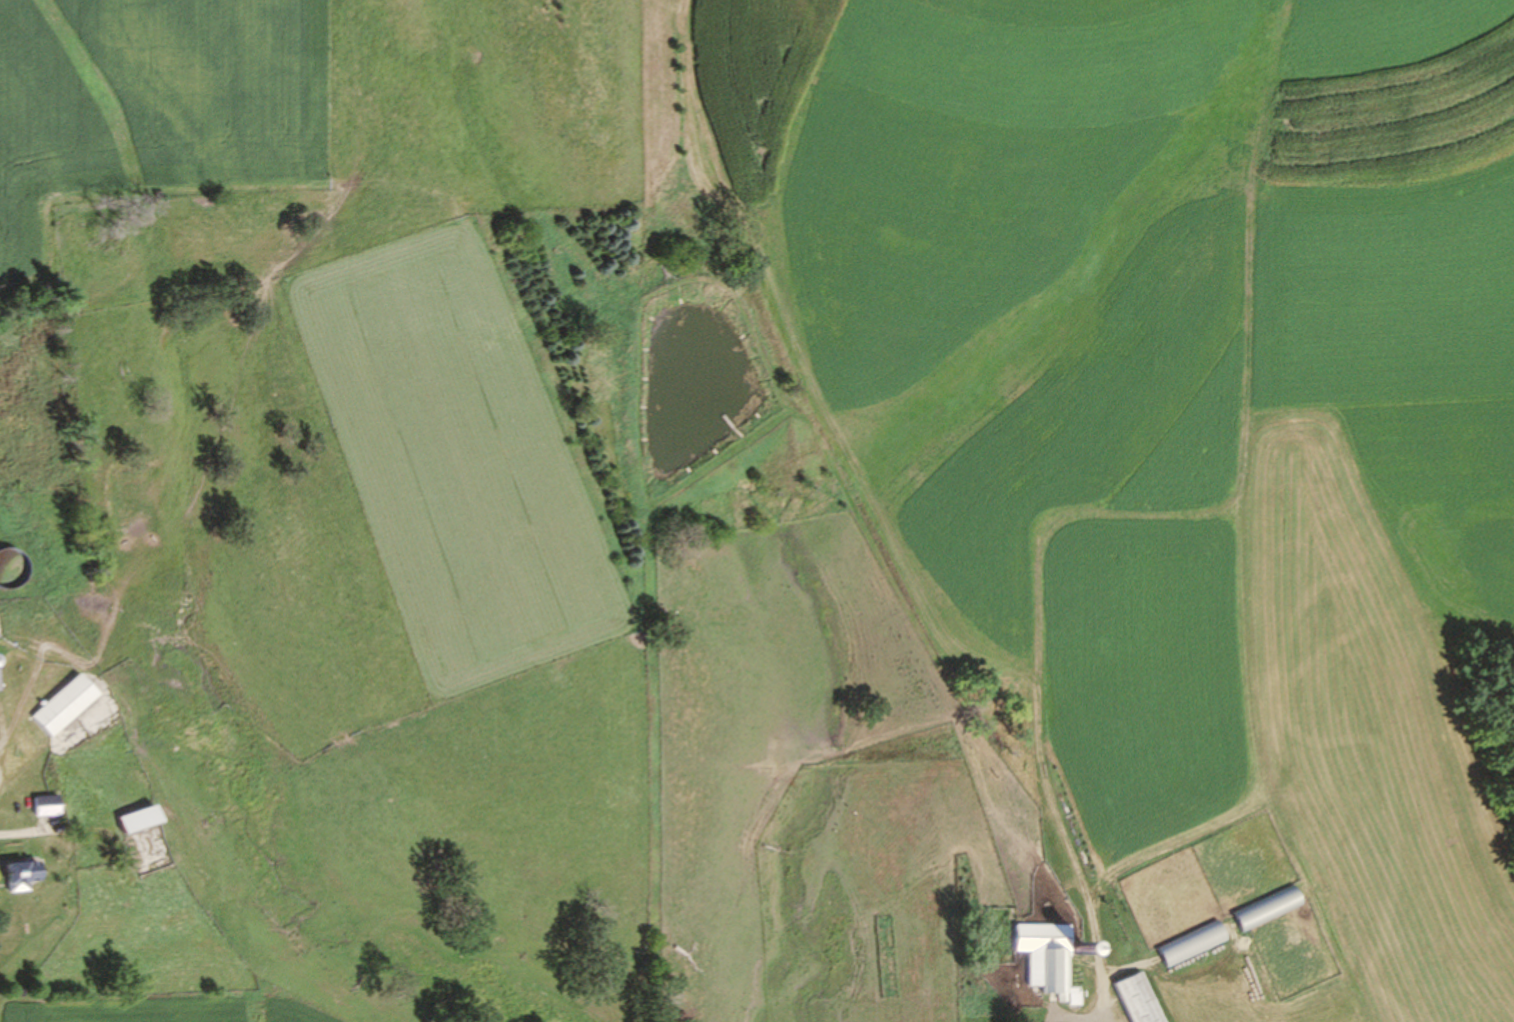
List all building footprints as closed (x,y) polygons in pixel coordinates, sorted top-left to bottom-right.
[(25,718),(45,738),(91,694),(71,673),(25,718)] [(51,796),(27,796),(27,816),(51,816),(51,796)] [(116,834),(151,821),(145,804),(109,817),(116,834)] [(27,858),(0,864),(0,891),(1,894),(24,889),(22,882),(32,880),(27,858)] [(1235,933),(1297,906),(1288,886),(1226,913),(1235,933)] [(1220,943),(1212,922),(1150,947),(1159,969),(1220,943)] [(1064,926),(1008,925),(1007,952),(1022,952),(1022,991),(1053,991),(1053,1004),(1075,1005),(1075,988),(1063,988),(1064,926)] [(1138,970),(1108,981),(1124,1021),(1157,1021),(1138,970)]
